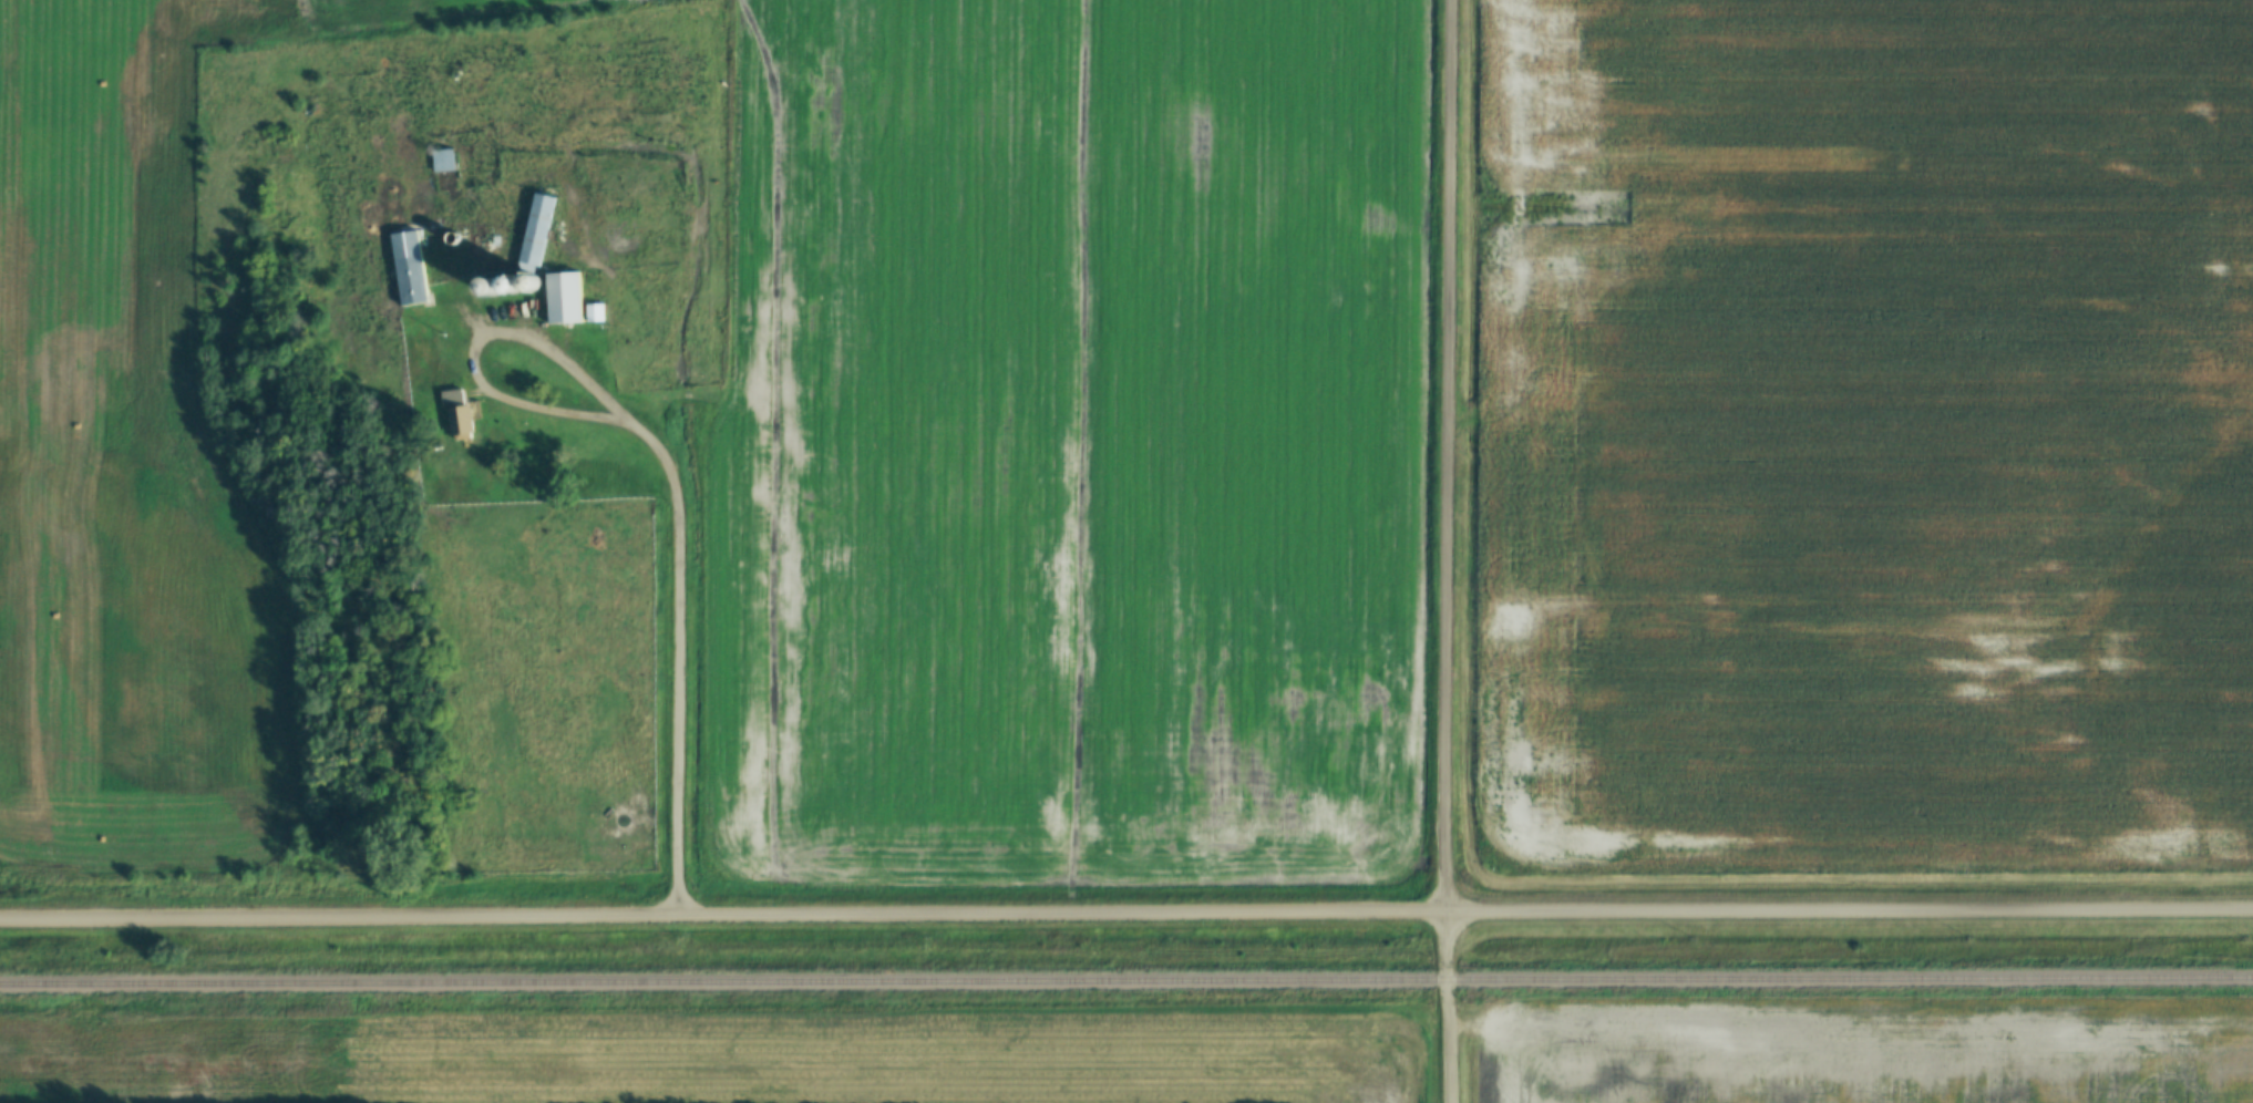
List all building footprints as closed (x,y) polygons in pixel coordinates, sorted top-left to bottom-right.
[(432,151),(434,194),(456,192),(455,150),(432,151)] [(539,274),(555,198),(533,193),(518,270),(539,274)] [(429,304),(418,231),(391,235),(402,309),(429,304)] [(545,274),(548,326),(582,324),(580,273),(545,274)] [(451,443),(474,441),(471,405),(463,406),(462,392),(442,393),(442,408),(449,408),(451,443)]
